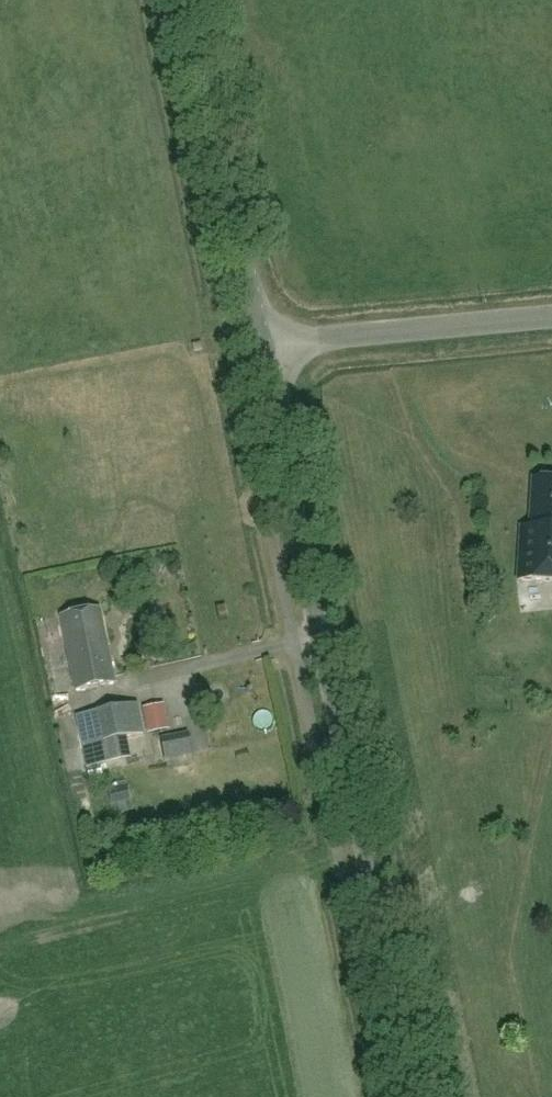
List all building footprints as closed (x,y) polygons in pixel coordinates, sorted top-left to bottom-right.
[(534,480),(531,529),(523,528),(520,578),(551,580),(551,481),(534,480)] [(143,547),(161,545),(159,531),(141,534),(143,547)] [(76,691),(115,683),(100,607),(61,615),(76,691)] [(82,746),(143,734),(137,704),(76,716),(82,746)] [(164,705),(144,709),(150,735),(169,731),(164,705)] [(166,759),(174,757),(170,737),(163,739),(166,759)]
